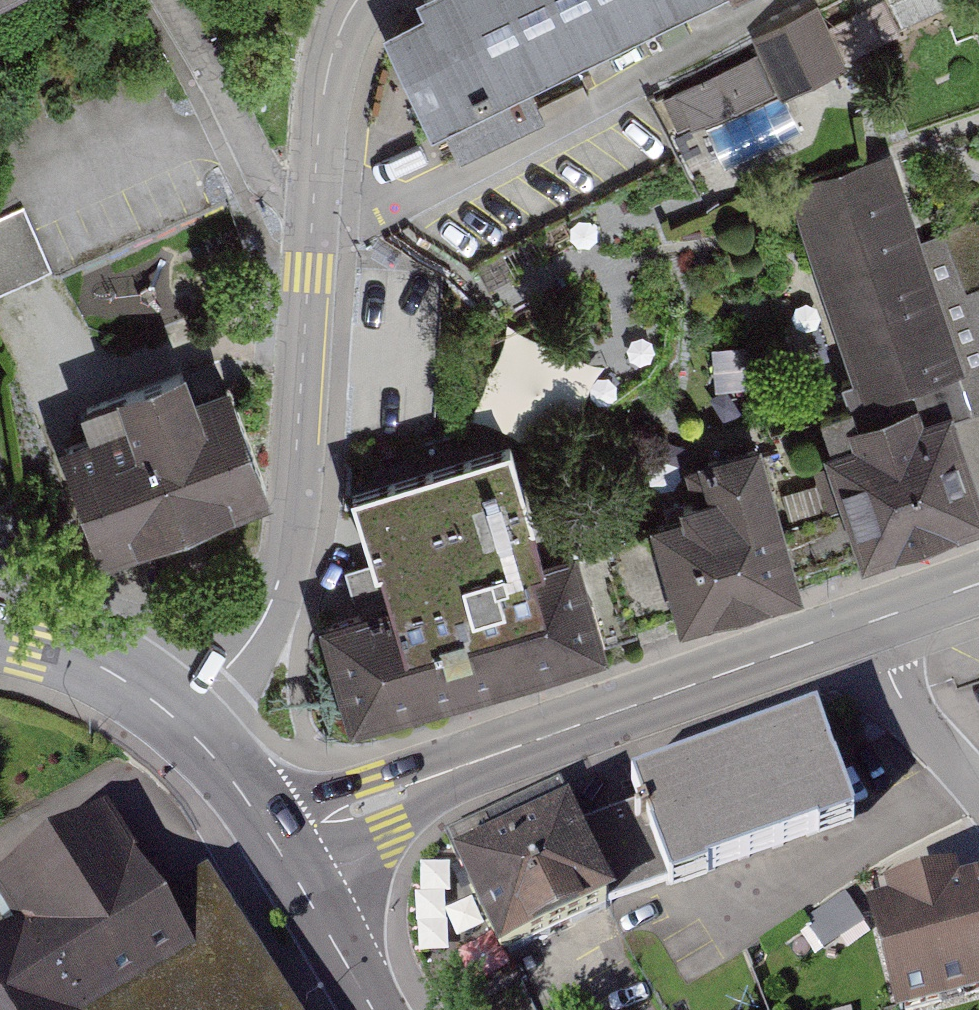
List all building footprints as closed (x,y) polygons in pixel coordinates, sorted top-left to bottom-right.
[(391,41),(434,128),(442,124),(459,157),(543,117),(526,83),(697,0),(425,0),(423,1),(433,21),(391,41)] [(902,24),(951,0),(890,0),(902,24)] [(758,48),(662,96),(678,127),(688,121),(691,126),(776,82),(758,48)] [(892,149),(787,185),(862,400),(938,373),(967,363),(923,238),(892,149)] [(52,268),(24,206),(0,217),(0,291),(52,268)] [(923,238),(967,363),(938,373),(944,390),(964,383),(972,404),(978,401),(978,283),(967,287),(947,229),(923,238)] [(96,436),(67,447),(104,548),(264,488),(226,387),(191,400),(180,372),(85,407),(96,436)] [(845,416),(851,433),(824,443),(862,553),(978,513),(978,473),(953,399),(925,408),(919,391),(845,416)] [(357,606),(319,617),(351,721),(609,643),(578,542),(546,551),(511,435),(351,484),(374,559),(345,568),(357,606)] [(682,506),(651,515),(680,620),(803,586),(762,435),(699,452),(709,488),(680,496),(682,506)] [(816,710),(632,776),(671,883),(855,817),(816,710)] [(569,804),(452,859),(498,957),(616,903),(569,804)] [(0,937),(0,1009),(297,1009),(209,870),(164,897),(107,806),(0,873),(0,902),(16,927),(0,937)] [(867,905),(893,1009),(928,1009),(978,997),(978,878),(960,883),(956,868),(884,886),(888,900),(867,905)]
